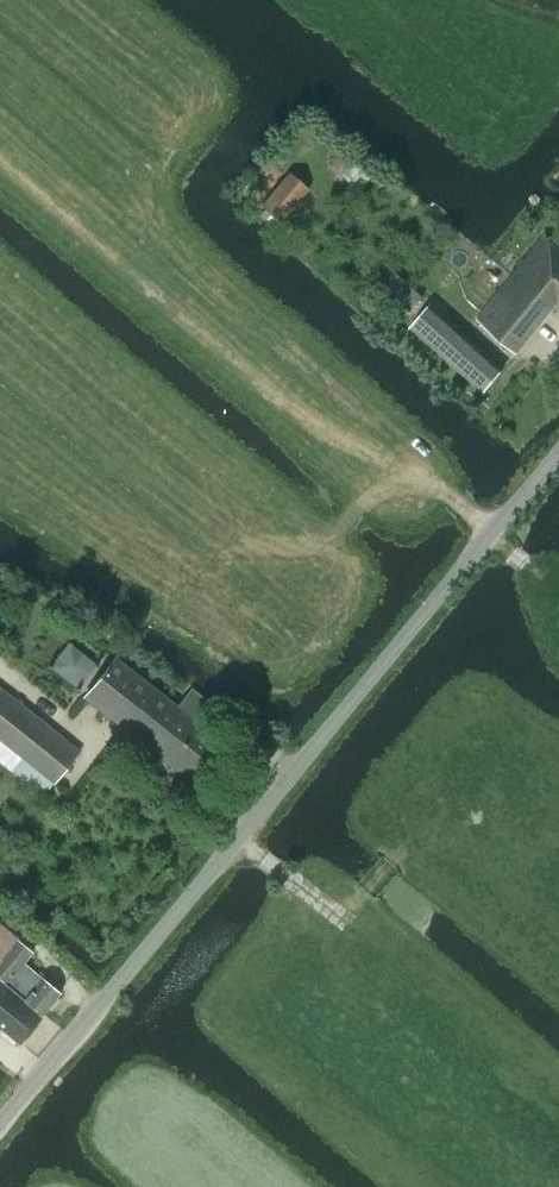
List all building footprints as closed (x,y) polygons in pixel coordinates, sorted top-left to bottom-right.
[(261,206),(280,223),(309,189),(290,172),(261,206)] [(555,306),(552,304),(558,297),(558,283),(546,271),(547,271),(541,266),(558,245),(547,235),(478,319),(517,353),(555,306)] [(558,245),(541,266),(547,271),(546,271),(558,283),(558,246),(558,245)] [(423,296),(415,289),(394,271),(378,290),(376,291),(405,318),(423,296)] [(411,328),(483,392),(504,368),(431,305),(411,328)] [(97,664),(69,642),(50,667),(78,689),(97,664)] [(115,658),(84,697),(195,784),(225,745),(191,718),(205,702),(190,690),(177,707),(115,658)] [(22,757),(12,770),(28,782),(44,795),(79,751),(0,688),(0,740),(22,757)] [(195,824),(190,832),(197,836),(202,828),(195,824)] [(59,993),(23,963),(32,953),(14,938),(0,956),(0,979),(42,1014),(59,993)] [(26,1001),(0,979),(0,1027),(19,1042),(40,1016),(24,1003),(26,1001)]
